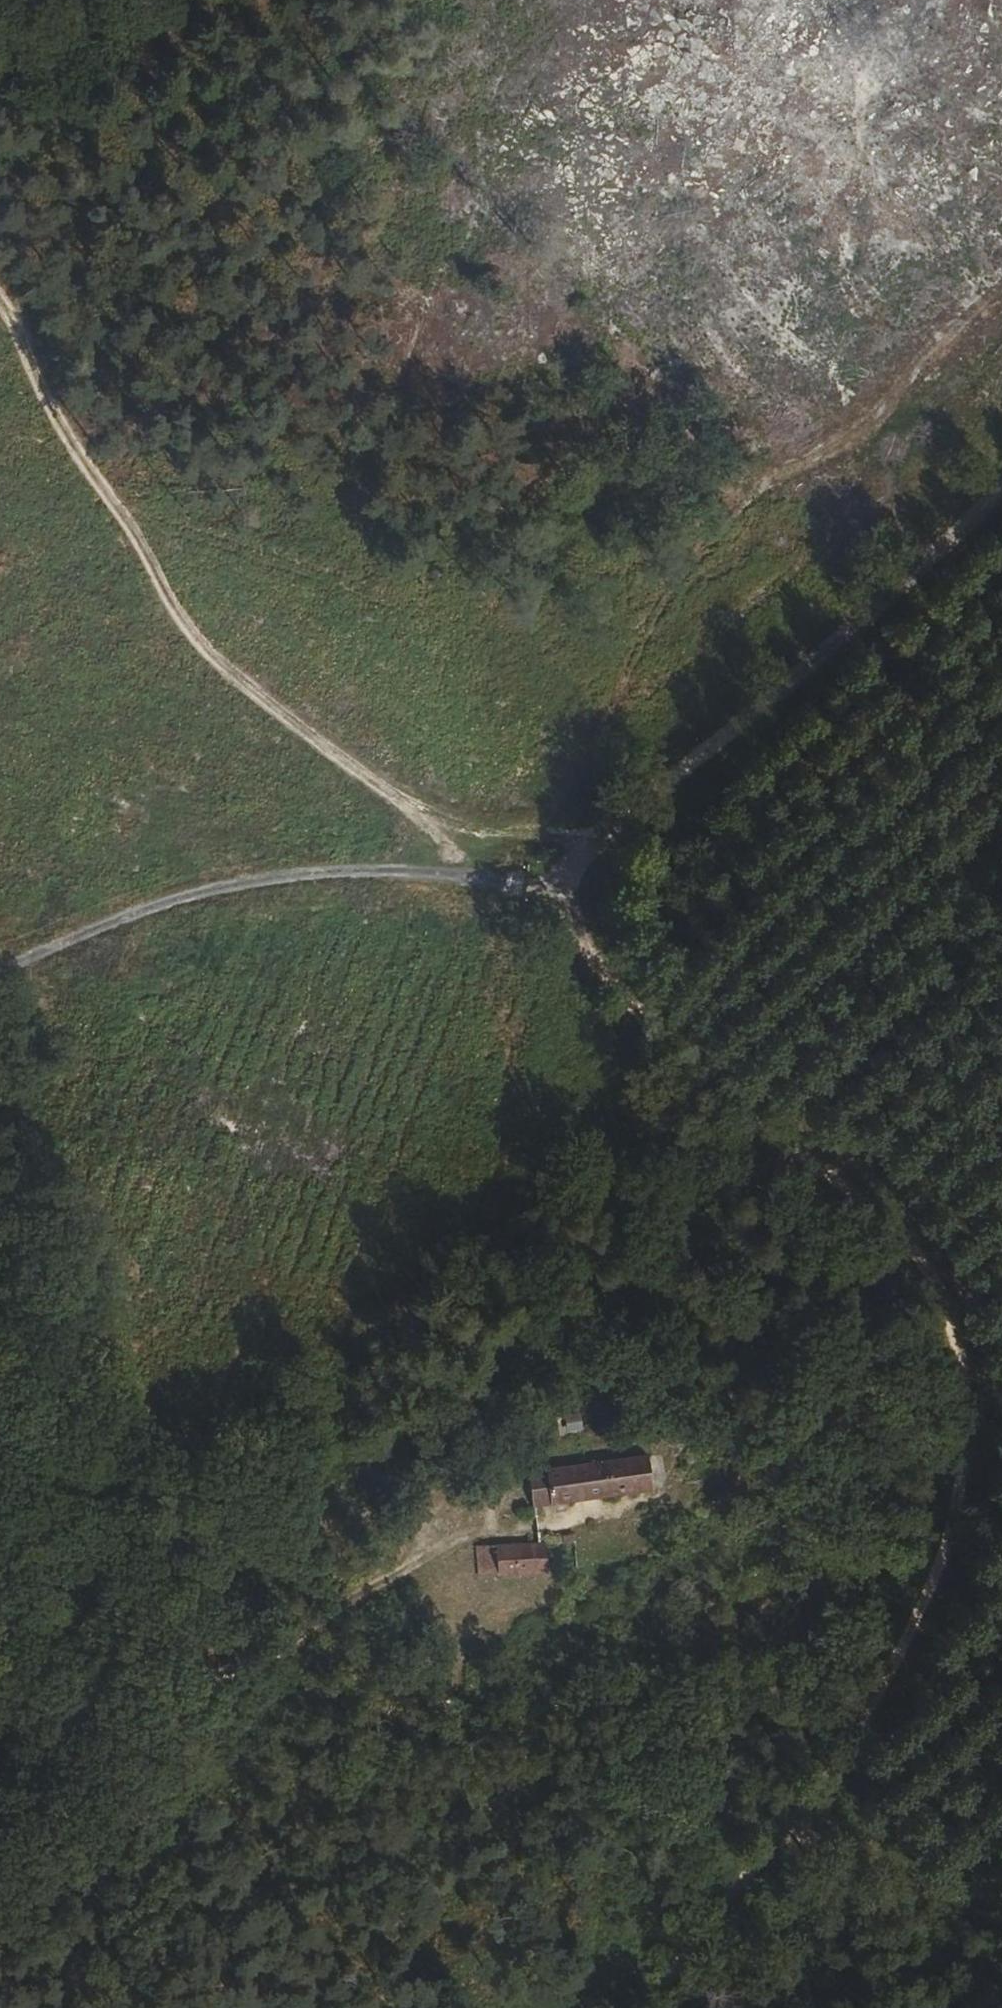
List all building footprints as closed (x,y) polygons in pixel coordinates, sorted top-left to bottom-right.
[(551,1477),(555,1504),(668,1480),(661,1450),(551,1477)] [(528,1575),(520,1545),(501,1548),(509,1579),(528,1575)]
